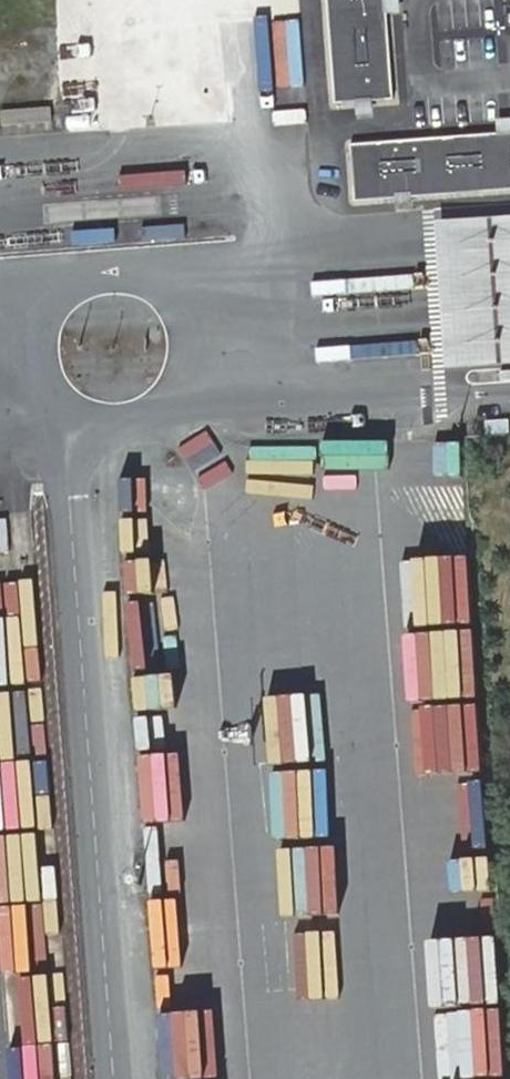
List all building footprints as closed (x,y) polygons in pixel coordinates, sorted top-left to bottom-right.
[(393,100),(385,0),(326,0),(334,104),(393,100)] [(354,201),(509,190),(509,132),(349,144),(354,201)] [(446,370),(509,365),(509,217),(434,222),(442,327),(446,370)] [(365,436),(364,470),(465,472),(466,438),(365,436)] [(471,556),(396,556),(396,623),(470,623),(471,556)] [(144,998),(226,993),(222,924),(143,929),(142,912),(139,912),(144,998)] [(501,937),(442,936),(442,1004),(500,1005),(501,937)] [(429,1078),(504,1078),(506,1012),(430,1011),(429,1078)]
